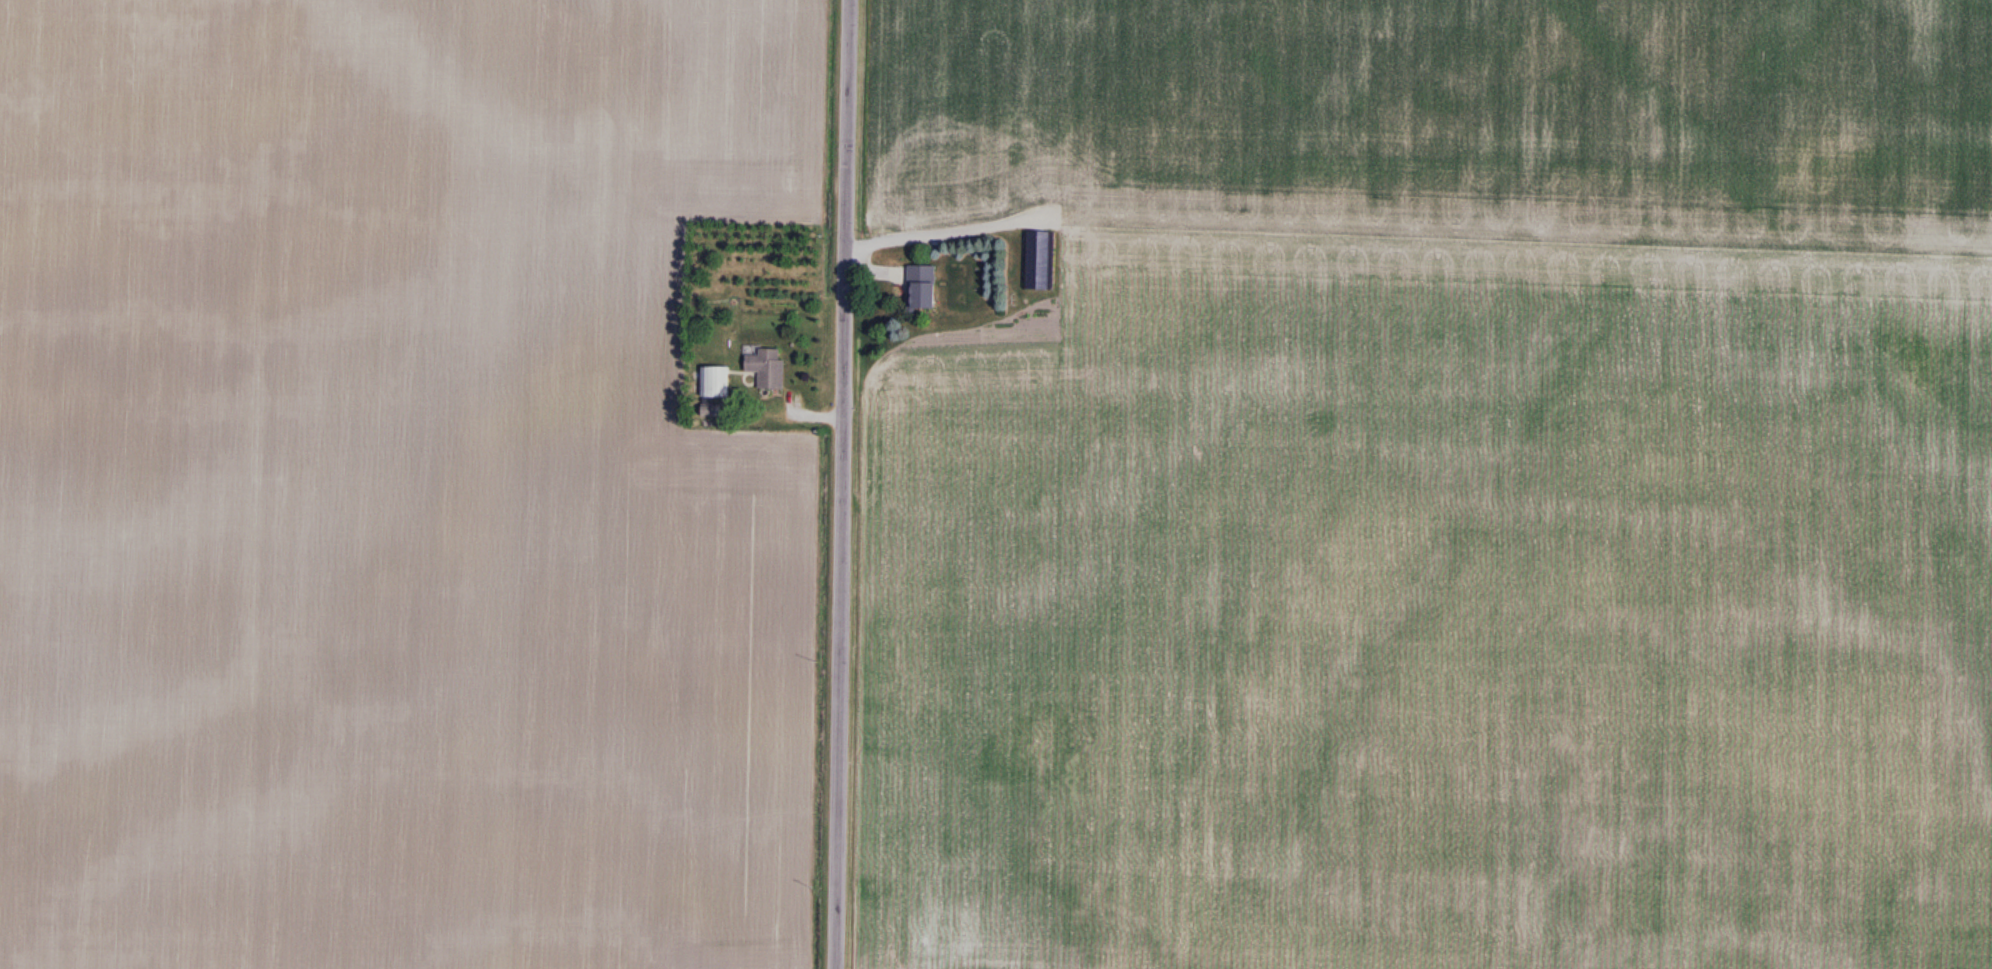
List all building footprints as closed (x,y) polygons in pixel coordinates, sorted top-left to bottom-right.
[(1055,231),(1026,231),(1026,291),(1055,291),(1055,231)] [(909,266),(909,310),(936,310),(936,266),(909,266)] [(785,389),(785,360),(781,360),(781,349),(758,349),(758,354),(747,354),(746,372),(760,372),(760,389),(785,389)] [(702,397),(730,397),(730,367),(702,367),(702,397)]
